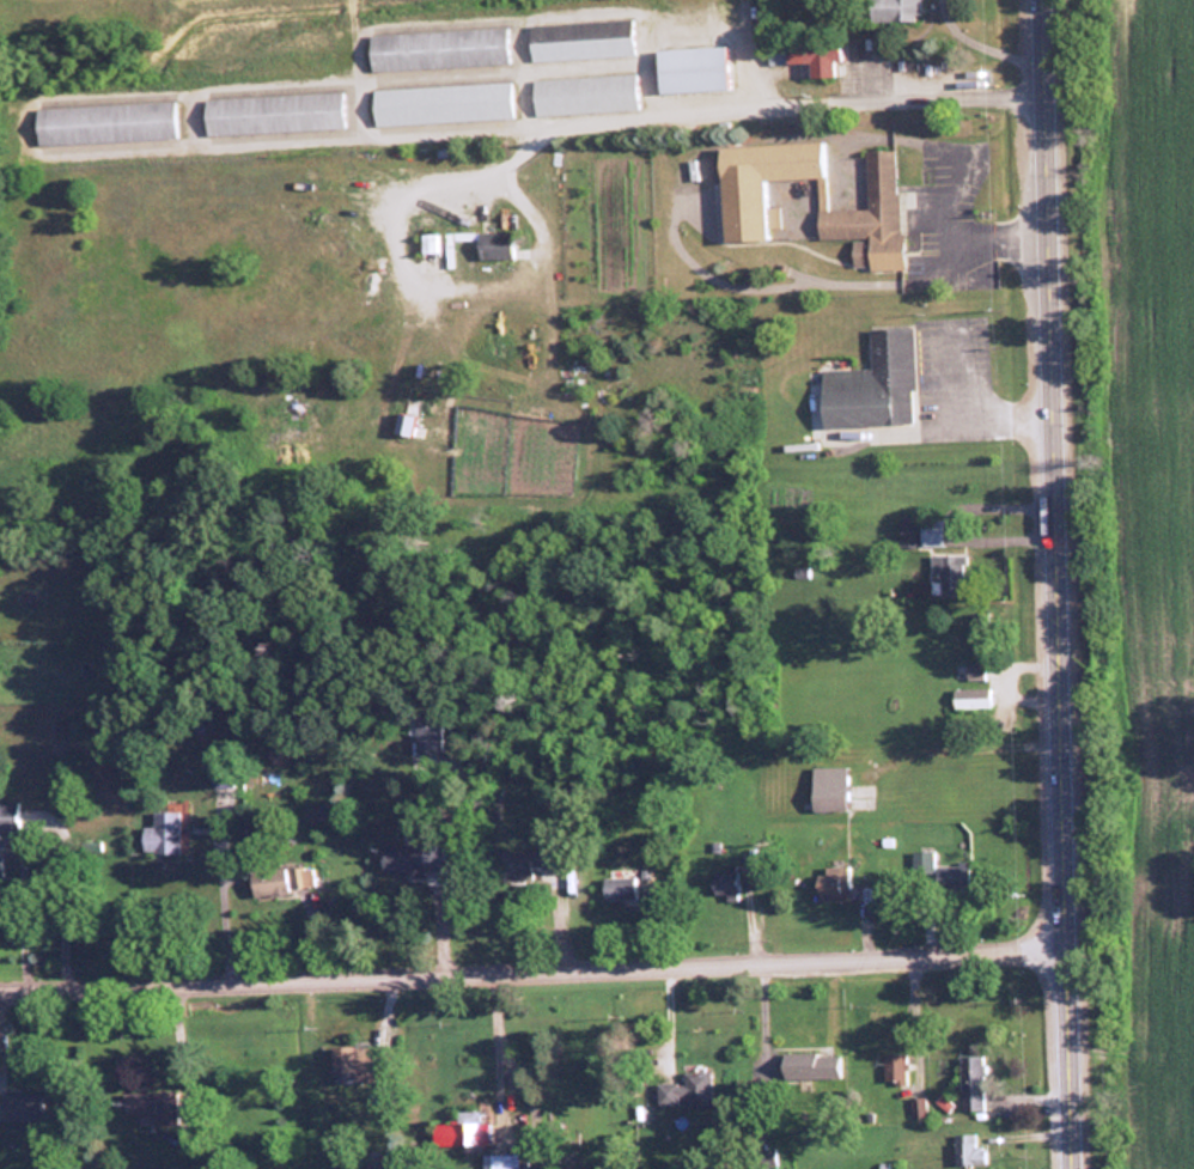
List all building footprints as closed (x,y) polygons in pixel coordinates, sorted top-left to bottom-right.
[(875,23),(922,23),(922,0),(875,0),(875,23)] [(636,59),(635,22),(532,25),(534,62),(636,59)] [(511,66),(508,30),(372,37),(374,73),(511,66)] [(817,79),(840,78),(839,63),(847,63),(846,41),(808,42),(808,43),(769,44),(769,66),(816,65),(817,79)] [(731,48),(662,51),(663,96),(732,92),(731,48)] [(640,112),(638,77),(536,80),(537,117),(640,112)] [(378,127),(514,121),(513,85),(376,91),(378,127)] [(208,102),(209,138),(347,132),(345,96),(208,102)] [(39,110),(41,147),(178,141),(177,105),(39,110)] [(725,148),(727,244),(773,243),(773,232),(782,232),(782,209),(769,209),(769,182),(820,181),(821,241),(854,239),(855,270),(903,269),(900,152),(867,153),(870,211),(829,212),(828,145),(725,148)] [(516,235),(481,235),(481,261),(516,261),(516,235)] [(826,371),(827,428),(918,427),(916,330),(872,330),(873,371),(826,371)] [(418,416),(401,413),(397,433),(414,437),(418,416)] [(900,549),(922,549),(922,520),(900,520),(900,549)] [(964,596),(964,556),(932,556),(932,596),(964,596)] [(974,654),(992,654),(992,614),(974,614),(974,654)] [(968,665),(968,681),(986,681),(986,665),(968,665)] [(992,711),(992,690),(955,690),(955,711),(992,711)] [(443,754),(443,714),(419,714),(419,754),(443,754)] [(212,787),(233,788),(233,746),(213,745),(212,787)] [(848,769),(815,769),(816,814),(859,812),(859,790),(849,790),(848,769)] [(19,802),(0,802),(0,835),(20,834),(19,802)] [(181,853),(180,812),(155,812),(155,828),(144,828),(144,853),(181,853)] [(386,847),(386,876),(449,875),(449,846),(386,847)] [(535,883),(535,870),(565,870),(565,847),(542,847),(542,854),(494,854),(494,883),(535,883)] [(315,887),(312,866),(252,873),(255,898),(292,894),(291,889),(315,887)] [(971,894),(971,866),(944,866),(944,894),(971,894)] [(821,903),(851,903),(851,869),(821,869),(821,903)] [(714,875),(714,897),(726,897),(726,903),(738,903),(738,875),(714,875)] [(605,902),(636,902),(636,881),(605,881),(605,902)] [(337,1085),(394,1084),(392,1047),(336,1048),(337,1085)] [(784,1057),(785,1080),(840,1080),(840,1055),(784,1057)] [(885,1055),(885,1084),(907,1084),(907,1055),(885,1055)] [(985,1113),(985,1057),(962,1057),(962,1113),(985,1113)] [(713,1073),(687,1073),(687,1085),(659,1085),(659,1107),(681,1107),(681,1098),(687,1098),(687,1109),(713,1109),(713,1073)] [(125,1113),(155,1112),(155,1126),(180,1125),(178,1091),(124,1093),(125,1113)] [(43,1095),(2,1094),(2,1120),(42,1121),(43,1095)] [(910,1098),(911,1117),(924,1117),(923,1097),(910,1098)] [(481,1146),(481,1113),(459,1113),(459,1126),(437,1126),(437,1146),(481,1146)] [(976,1135),(957,1135),(957,1167),(987,1167),(987,1146),(976,1146),(976,1135)] [(483,1154),(483,1168),(519,1168),(519,1155),(483,1154)] [(390,1161),(367,1161),(367,1168),(390,1168),(390,1161)]
